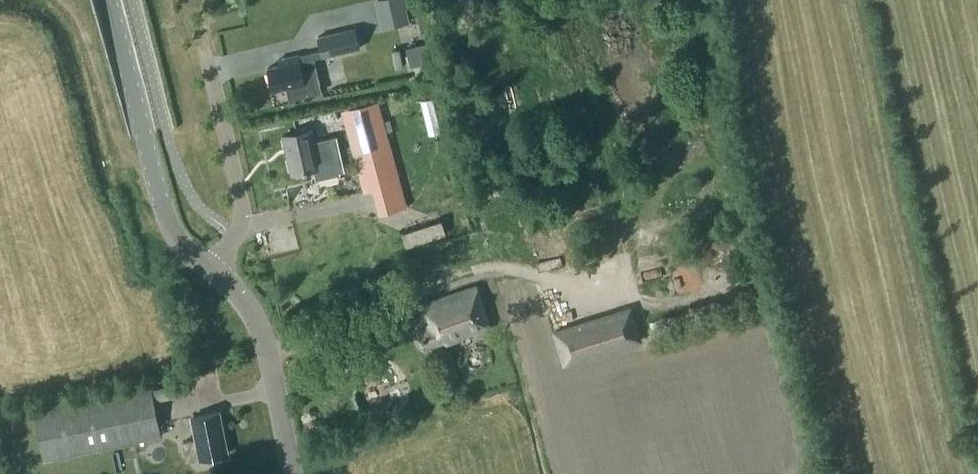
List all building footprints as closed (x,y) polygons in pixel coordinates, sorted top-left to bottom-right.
[(409,21),(404,0),(379,0),(385,26),(409,21)] [(356,27),(318,36),(323,56),(360,47),(356,27)] [(411,65),(431,61),(427,41),(406,46),(411,65)] [(314,56),(300,60),(298,54),(279,58),(280,64),(268,67),(273,90),(287,86),(290,98),(294,97),(294,98),(303,95),(322,90),(314,56)] [(404,109),(415,149),(435,143),(424,104),(404,109)] [(380,106),(345,116),(353,145),(346,147),(349,159),(356,157),(365,191),(400,182),(380,106)] [(340,171),(344,170),(337,135),(315,140),(313,127),(284,133),(293,172),(317,167),(319,177),(340,173),(340,171)] [(491,329),(476,285),(421,303),(429,326),(419,329),(425,346),(444,339),(446,344),(459,340),(458,335),(473,330),(474,334),(491,329)] [(631,310),(554,333),(564,366),(641,343),(631,310)] [(152,389),(35,412),(44,458),(161,435),(152,389)] [(229,452),(221,411),(192,417),(197,439),(184,441),(186,453),(198,450),(200,458),(229,452)]
